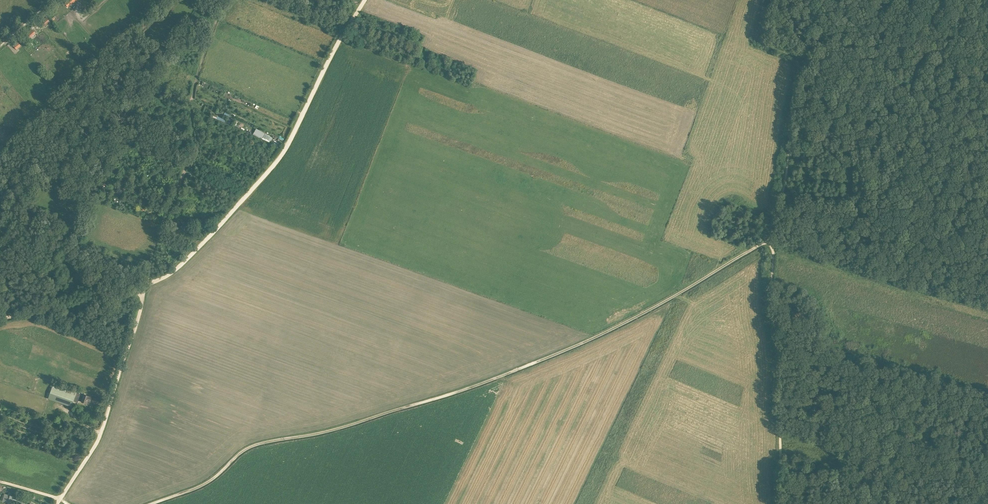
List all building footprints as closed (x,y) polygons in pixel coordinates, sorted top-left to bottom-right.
[(44,27),(50,22),(46,17),(40,23),(44,27)] [(35,34),(31,29),(24,35),(28,40),(35,34)] [(12,45),(16,49),(20,46),(17,41),(12,45)] [(94,177),(91,186),(100,189),(101,185),(98,184),(99,181),(98,181),(98,179),(94,177)] [(79,401),(81,393),(54,384),(50,394),(78,403),(79,401)] [(90,402),(91,398),(86,396),(86,395),(81,393),(79,401),(87,404),(87,403),(89,404),(90,402)]
